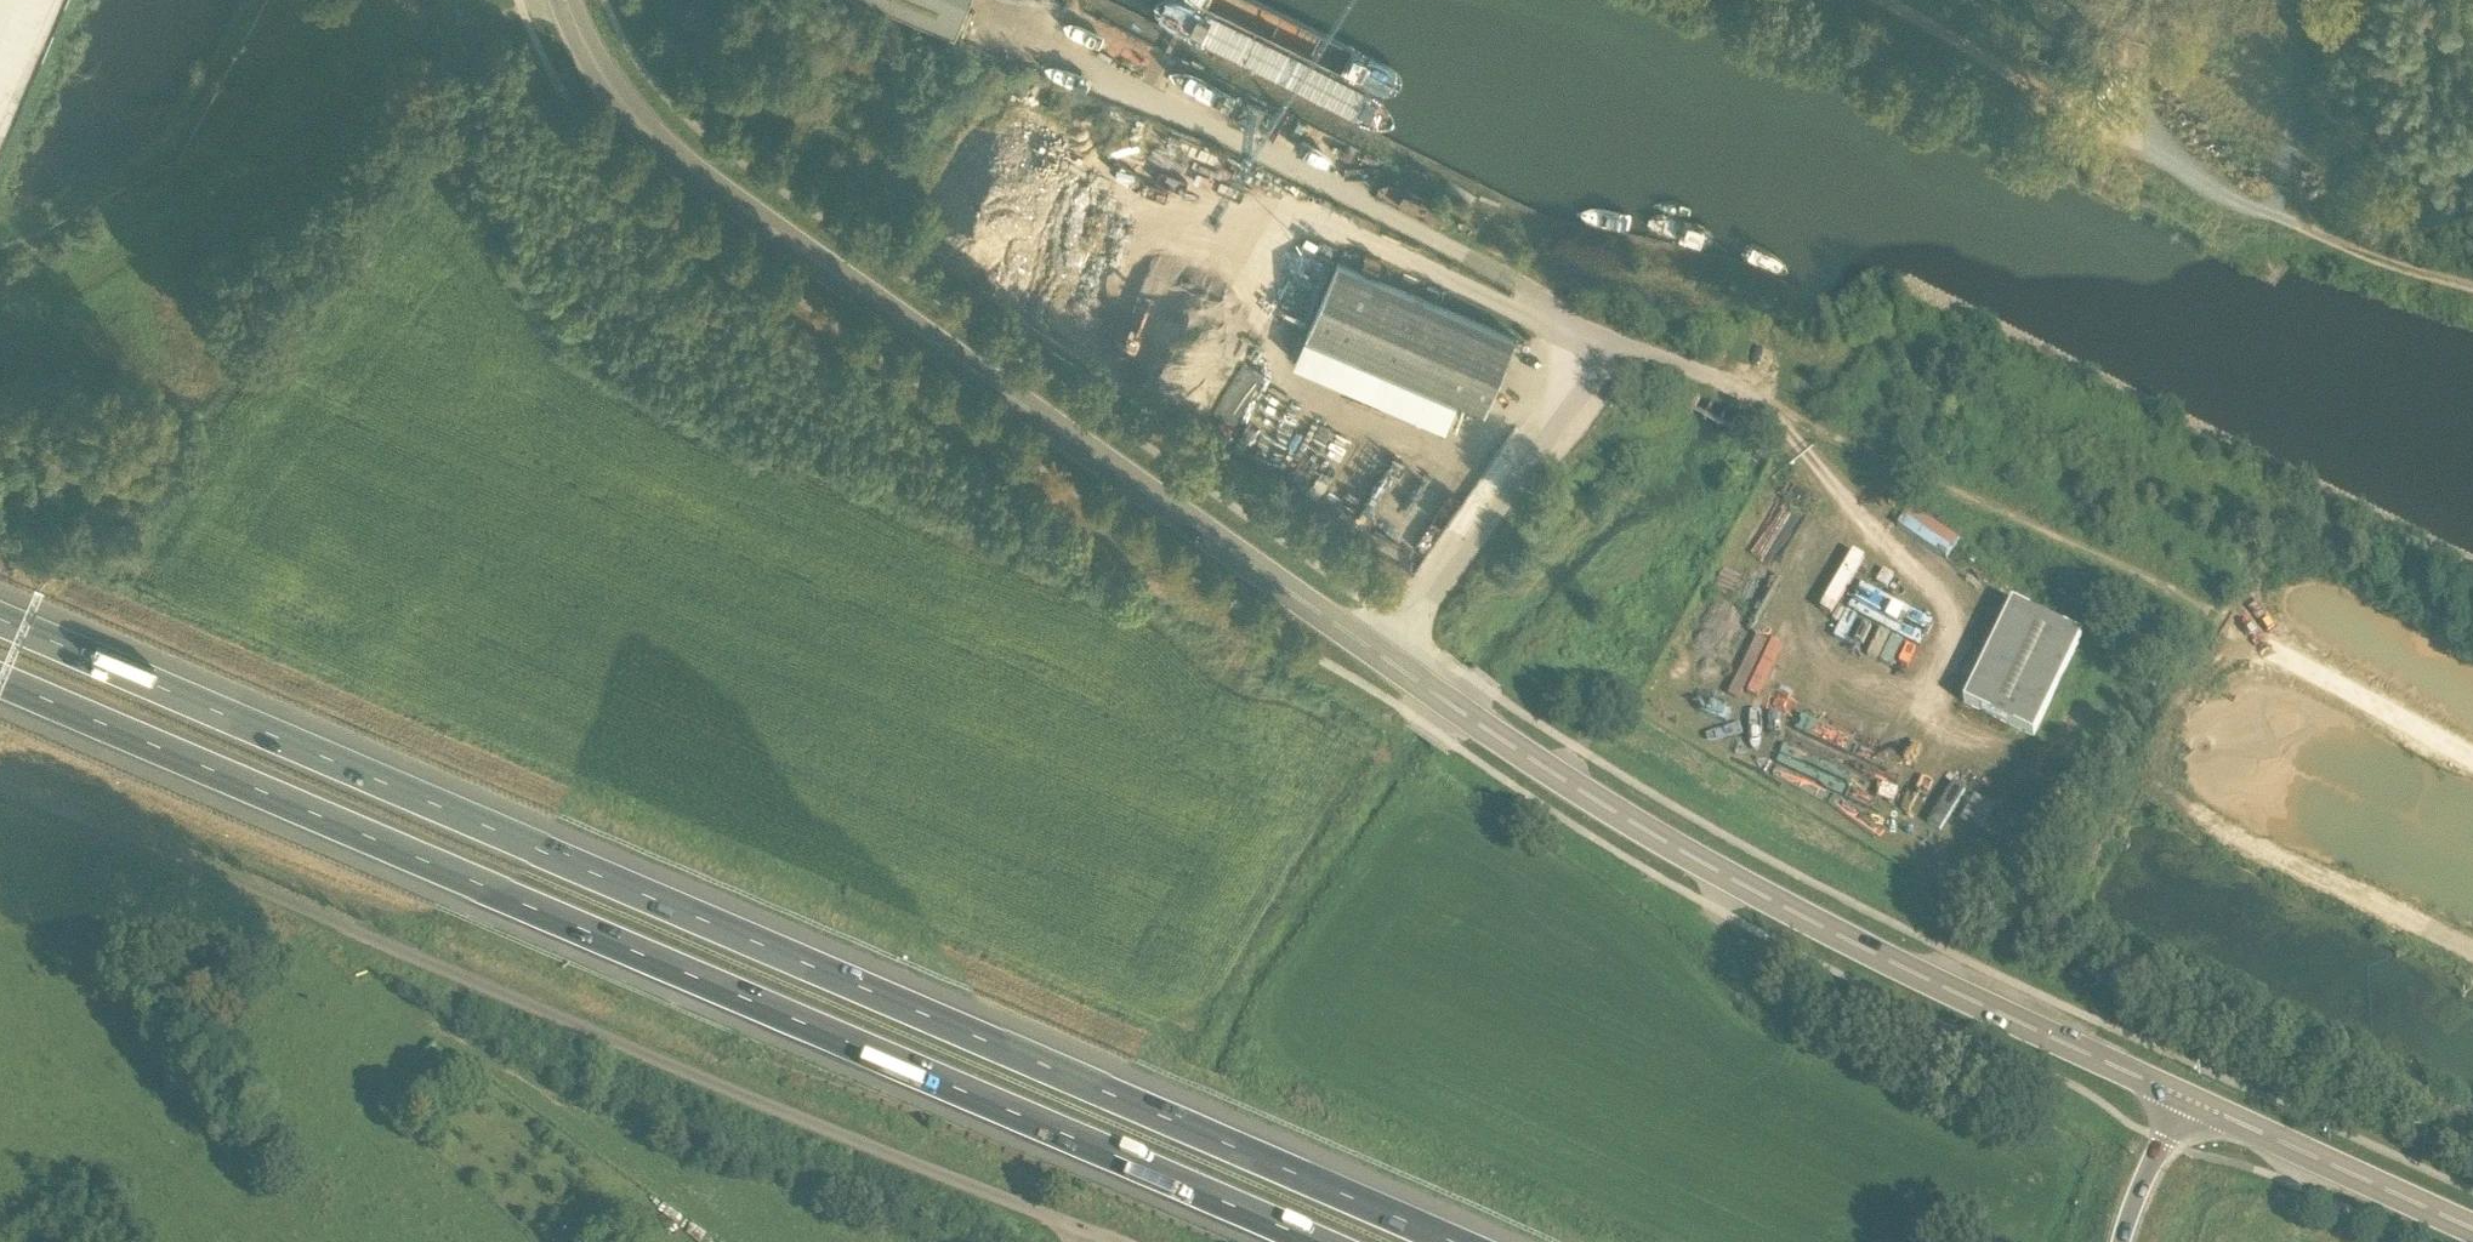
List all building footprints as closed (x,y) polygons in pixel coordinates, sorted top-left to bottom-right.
[(56,0),(0,0),(0,130),(56,0)] [(956,31),(968,0),(878,0),(956,31)] [(1486,411),(1517,339),(1348,261),(1313,333),(1486,411)] [(1925,514),(1919,522),(1951,548),(1958,540),(1925,514)] [(1880,622),(1894,600),(1863,582),(1850,605),(1880,622)] [(2034,738),(2081,646),(2085,638),(2015,603),(1965,703),(2034,738)] [(1872,624),(1867,634),(1918,659),(1923,649),(1872,624)]
